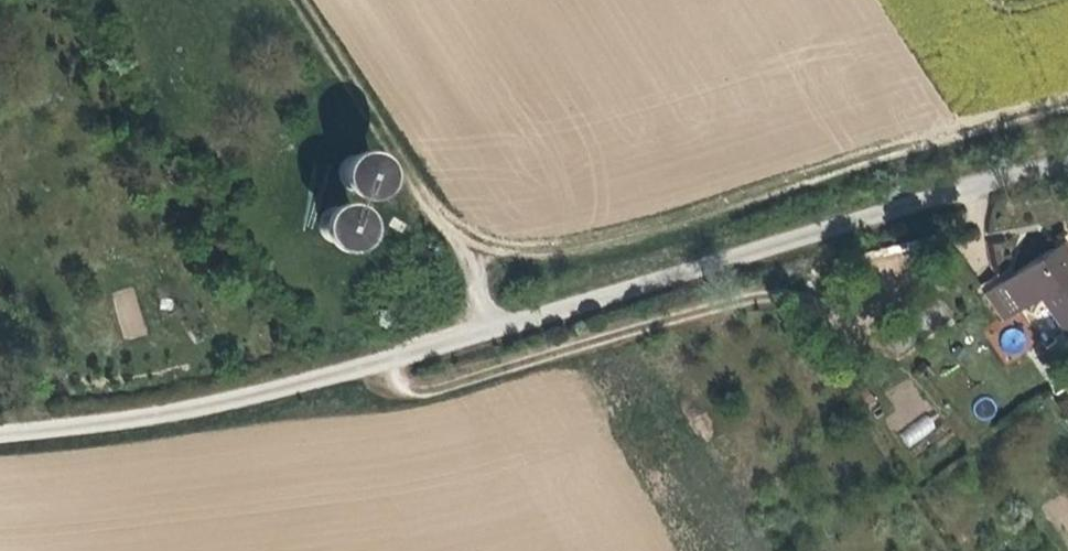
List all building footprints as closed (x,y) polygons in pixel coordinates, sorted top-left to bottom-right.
[(346,178),(347,183),(350,188),(354,192),(360,194),(366,194),(372,192),(377,188),(380,183),(380,174),(378,169),(375,164),(370,161),(364,160),(358,160),(353,163),(349,167),(346,173),(346,178)] [(354,192),(347,211),(352,213),(360,194),(354,192)] [(323,230),(325,236),(327,239),(331,244),(336,246),(342,247),(347,246),(353,244),(357,240),(360,235),(361,228),(359,222),(357,217),(352,213),(347,211),(341,210),(335,211),(330,214),(326,218),(324,224),(323,230)] [(1060,253),(989,298),(1007,327),(1044,304),(1065,338),(1067,336),(1067,265),(1060,253)] [(122,340),(145,335),(135,286),(111,291),(122,340)] [(927,413),(898,435),(907,448),(937,426),(927,413)]
